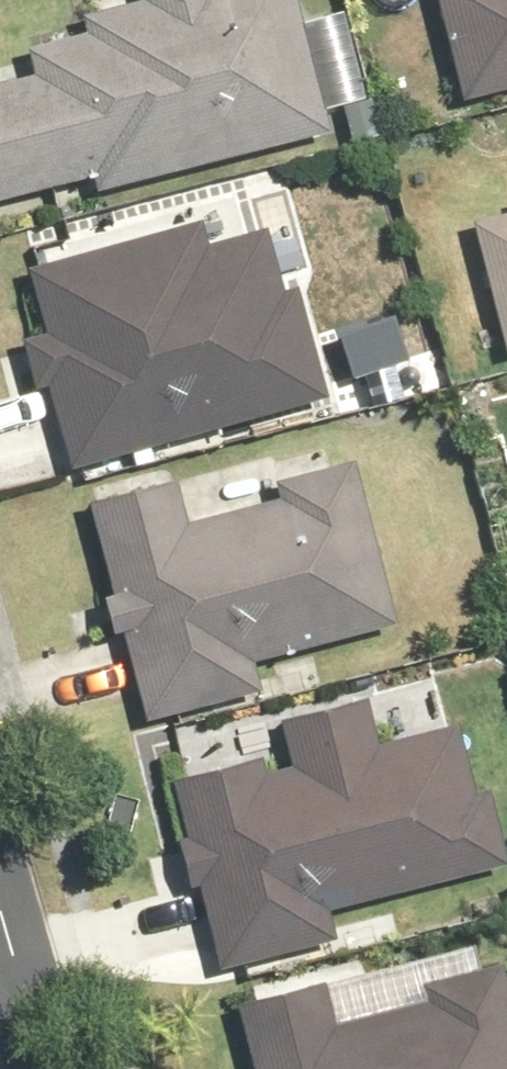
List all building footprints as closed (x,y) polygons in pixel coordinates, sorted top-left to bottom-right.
[(0,71),(0,199),(82,173),(90,198),(324,125),(300,48),(310,43),(296,0),(113,0),(79,11),(84,29),(24,47),(29,62),(0,71)] [(461,103),(506,91),(506,0),(434,0),(461,103)] [(369,96),(334,107),(349,166),(385,157),(369,96)] [(467,223),(504,357),(506,356),(506,212),(467,223)] [(40,333),(16,341),(54,476),(317,402),(269,231),(207,249),(200,223),(23,273),(40,333)] [(176,479),(85,506),(106,596),(93,599),(103,633),(113,632),(138,727),(254,696),(247,667),(393,631),(350,458),(273,478),(278,497),(187,520),(176,479)] [(284,749),(168,776),(181,836),(165,841),(177,891),(189,888),(209,973),(328,945),(322,916),(500,874),(482,792),(471,795),(455,727),(369,746),(357,697),(276,716),(284,749)] [(232,1005),(248,1068),(506,1068),(506,1005),(497,963),(419,981),(423,1000),(335,1020),(326,982),(232,1005)]
